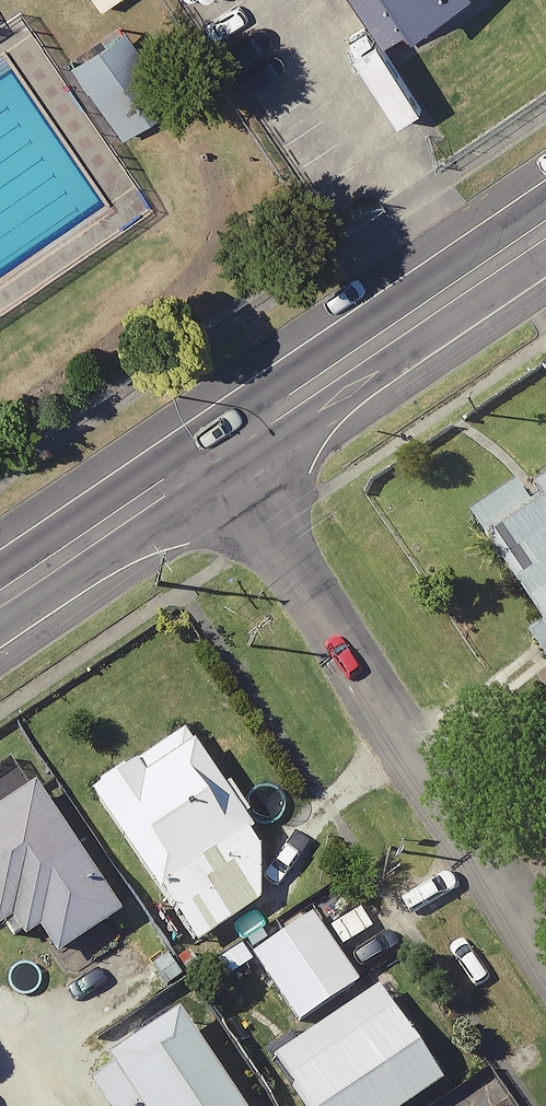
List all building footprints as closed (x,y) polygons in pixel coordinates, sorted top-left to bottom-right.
[(385,66),(451,19),(437,0),(337,0),(385,66)] [(83,52),(33,88),(82,155),(132,119),(83,52)] [(465,518),(533,610),(513,625),(545,670),(545,458),(465,518)] [(536,684),(545,700),(545,677),(536,684)] [(253,896),(248,842),(163,721),(70,786),(183,946),(253,896)] [(19,776),(0,788),(0,935),(24,920),(42,949),(103,911),(19,776)] [(344,977),(298,908),(236,950),(282,1019),(344,977)] [(378,1000),(272,1071),(295,1105),(380,1105),(428,1074),(378,1000)] [(162,1002),(91,1050),(100,1063),(69,1084),(84,1105),(233,1105),(162,1002)]
